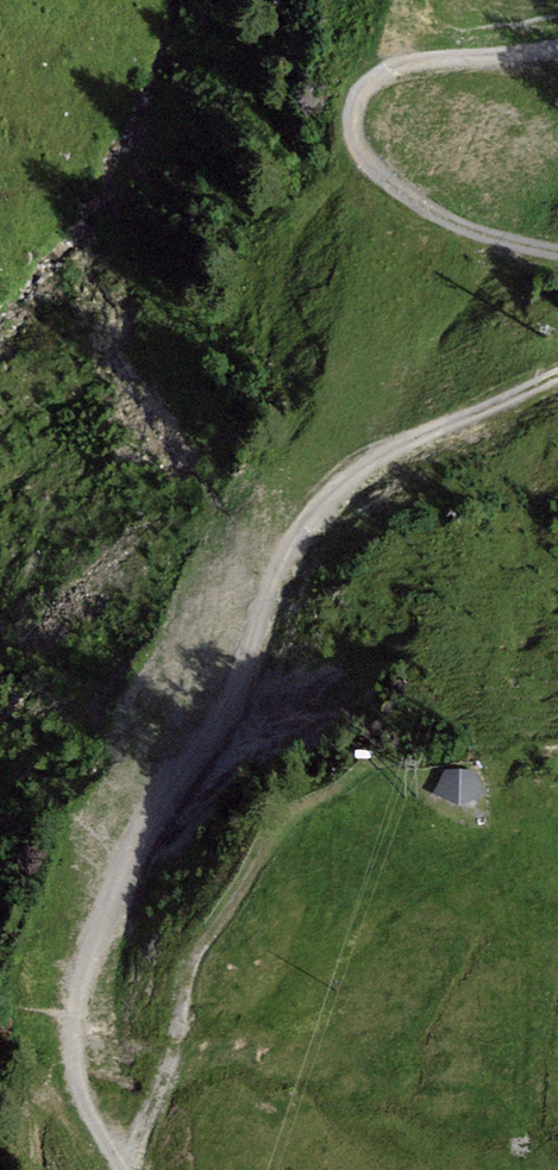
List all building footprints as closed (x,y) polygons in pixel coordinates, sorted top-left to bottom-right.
[(485,778),(444,777),(443,804),(485,805),(485,778)]
